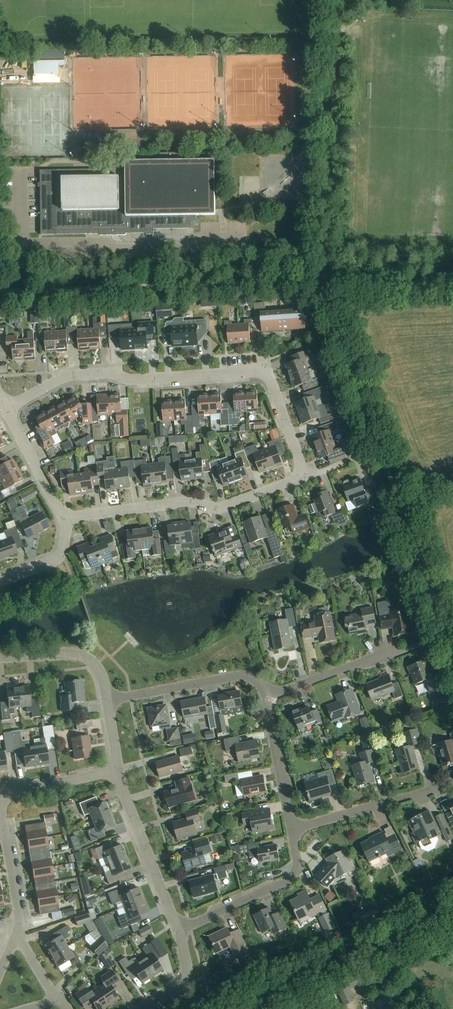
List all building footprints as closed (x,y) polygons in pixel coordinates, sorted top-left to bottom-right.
[(34,55),(34,61),(32,61),(32,76),(60,75),(60,62),(65,62),(64,51),(40,51),(40,55),(34,55)] [(122,134),(108,134),(108,145),(122,145),(122,134)] [(41,232),(41,235),(56,235),(79,235),(93,234),(152,234),(152,230),(187,229),(192,229),(191,222),(196,222),(196,220),(196,216),(216,215),(216,209),(215,201),(215,161),(215,153),(180,153),(160,153),(160,161),(150,162),(140,162),(126,162),(126,169),(122,169),(108,170),(95,170),(93,170),(90,170),(51,171),(40,171),(41,183),(41,188),(41,200),(41,202),(41,203),(41,232)] [(262,332),(284,331),(283,312),(266,313),(265,303),(254,304),(255,317),(261,316),(262,332)] [(283,312),(284,331),(306,329),(305,313),(312,313),(309,303),(299,304),(299,311),(283,312)] [(162,304),(163,318),(173,317),(173,304),(162,304)] [(89,330),(90,350),(101,349),(99,324),(106,323),(105,307),(97,307),(97,318),(93,318),(94,329),(89,330)] [(116,319),(115,309),(107,310),(108,320),(116,319)] [(9,314),(10,324),(20,323),(19,313),(9,314)] [(198,344),(200,341),(197,340),(198,338),(201,334),(208,333),(207,320),(201,321),(184,322),(184,327),(186,346),(192,346),(194,347),(196,346),(198,345),(198,344)] [(238,325),(240,344),(251,343),(249,325),(252,325),(252,320),(245,320),(245,324),(238,325)] [(229,344),(240,344),(238,325),(232,325),(232,321),(225,322),(225,326),(227,326),(229,344)] [(173,340),(173,347),(186,346),(184,327),(184,322),(167,323),(165,325),(165,328),(165,336),(168,336),(173,340)] [(144,329),(132,330),(134,350),(141,349),(144,351),(146,349),(148,349),(147,347),(149,345),(147,343),(147,339),(151,338),(151,341),(156,340),(155,323),(143,323),(144,329)] [(122,350),(134,350),(132,330),(132,324),(115,325),(116,339),(121,339),(122,350)] [(79,351),(90,350),(89,330),(78,331),(79,351)] [(36,359),(34,339),(34,331),(27,332),(28,340),(23,340),(25,360),(36,359)] [(56,332),(57,352),(68,351),(67,331),(56,332)] [(46,353),(57,352),(56,332),(45,333),(46,353)] [(18,336),(7,337),(7,350),(13,350),(14,361),(25,360),(23,340),(18,341),(18,336)] [(290,377),(308,370),(317,367),(315,367),(314,362),(311,363),(307,352),(293,357),(295,363),(286,366),(290,377)] [(320,386),(317,379),(318,378),(317,374),(317,367),(308,370),(290,377),(294,388),(302,385),(304,391),(320,386)] [(318,407),(316,401),(322,398),(321,395),(327,392),(325,387),(309,392),(311,398),(295,403),(299,414),(318,407)] [(257,391),(245,392),(247,412),(258,411),(257,391)] [(228,410),(229,426),(237,425),(237,418),(241,418),(241,413),(247,412),(245,392),(234,393),(235,410),(228,410)] [(117,415),(117,423),(120,423),(121,437),(129,437),(128,422),(128,410),(122,411),(121,394),(109,395),(110,415),(117,415)] [(221,426),(229,426),(228,410),(222,410),(221,394),(209,395),(211,415),(221,414),(221,426)] [(99,416),(110,415),(109,395),(97,396),(98,405),(92,405),(93,422),(99,422),(99,416)] [(211,415),(209,395),(198,395),(199,412),(192,412),(193,422),(194,428),(200,428),(200,421),(205,421),(204,415),(211,415)] [(91,423),(90,413),(89,403),(81,404),(76,396),(66,401),(75,419),(81,416),(84,423),(91,423)] [(174,401),(175,421),(187,420),(186,400),(174,401)] [(66,401),(56,407),(67,428),(69,427),(70,425),(68,423),(75,419),(66,401)] [(163,422),(175,421),(174,401),(162,402),(163,422)] [(56,407),(46,412),(55,430),(62,426),(63,428),(65,429),(67,428),(56,407)] [(334,413),(328,415),(326,410),(320,413),(318,407),(299,414),(303,424),(319,419),(321,424),(336,419),(334,413)] [(55,444),(54,442),(60,439),(55,430),(46,412),(36,418),(43,432),(37,435),(45,449),(55,444)] [(194,434),(194,428),(193,422),(185,423),(186,434),(194,434)] [(266,422),(249,424),(249,430),(267,429),(266,422)] [(334,442),(332,435),(338,433),(336,429),(338,428),(336,422),(323,427),(325,432),(312,437),(314,443),(315,443),(317,448),(334,442)] [(157,424),(158,438),(168,437),(168,429),(164,429),(164,424),(157,424)] [(265,450),(272,469),(283,465),(280,457),(287,454),(281,438),(268,443),(270,448),(265,450)] [(85,439),(80,441),(84,448),(89,445),(85,439)] [(63,444),(68,454),(75,450),(70,440),(63,444)] [(318,453),(320,460),(333,455),(335,462),(347,458),(342,446),(337,448),(334,442),(317,448),(318,453)] [(200,446),(201,452),(196,453),(197,459),(191,460),(193,480),(204,478),(202,461),(209,461),(206,445),(200,446)] [(244,449),(245,451),(249,463),(256,461),(260,473),(272,469),(265,450),(259,452),(256,445),(244,449)] [(191,460),(186,461),(185,454),(179,455),(178,448),(172,449),(174,465),(180,464),(182,481),(193,480),(191,460)] [(237,460),(229,463),(236,482),(249,478),(244,465),(249,463),(245,451),(235,454),(237,460)] [(0,479),(18,470),(12,460),(5,464),(1,457),(0,457),(0,479)] [(159,464),(153,465),(156,485),(168,483),(166,471),(172,470),(170,457),(159,458),(159,464)] [(152,488),(151,485),(156,485),(153,465),(147,465),(147,460),(134,462),(136,475),(143,474),(144,486),(145,489),(152,488)] [(224,487),(236,482),(229,463),(222,466),(220,460),(210,463),(213,477),(220,474),(224,487)] [(136,478),(136,475),(134,462),(134,461),(121,463),(122,470),(117,470),(119,489),(131,488),(130,479),(136,478)] [(97,466),(97,467),(99,480),(99,483),(106,482),(107,491),(119,489),(117,470),(116,463),(97,466)] [(85,474),(79,475),(82,494),(94,493),(92,481),(99,480),(97,467),(84,469),(85,474)] [(18,470),(0,479),(5,490),(23,480),(18,470)] [(71,496),(82,494),(79,475),(74,475),(73,471),(60,472),(62,485),(69,484),(71,496)] [(349,502),(355,500),(358,509),(370,505),(360,479),(343,485),(349,502)] [(376,504),(382,502),(376,487),(370,489),(376,504)] [(24,501),(38,496),(35,488),(21,493),(24,501)] [(326,522),(329,516),(336,514),(333,505),(334,505),(332,499),(330,499),(327,491),(319,494),(320,498),(314,500),(316,504),(309,506),(312,514),(316,513),(317,514),(316,517),(326,522)] [(283,530),(287,529),(288,531),(292,530),(294,534),(310,528),(305,515),(298,518),(293,505),(277,511),(282,523),(281,524),(283,530)] [(41,513),(29,519),(22,506),(16,509),(10,511),(14,523),(20,521),(21,523),(20,524),(28,538),(49,527),(41,513)] [(348,522),(344,510),(336,513),(340,525),(348,522)] [(274,542),(277,549),(272,551),(275,560),(284,557),(281,548),(273,526),(265,529),(261,517),(246,522),(248,527),(246,528),(251,543),(267,538),(269,544),(274,542)] [(5,524),(7,529),(15,527),(13,521),(5,524)] [(191,548),(195,547),(196,552),(204,551),(203,546),(201,547),(198,531),(192,532),(191,523),(186,524),(186,522),(179,523),(182,545),(190,544),(191,548)] [(166,553),(176,552),(183,551),(182,545),(179,523),(173,524),(173,526),(168,526),(170,540),(164,541),(166,553)] [(20,540),(15,527),(3,531),(7,540),(0,542),(0,560),(5,558),(4,557),(17,553),(13,543),(20,540)] [(140,530),(143,550),(150,549),(151,557),(162,555),(160,542),(154,542),(152,529),(140,530)] [(220,533),(209,537),(216,557),(242,548),(238,535),(231,538),(228,529),(220,532),(220,533)] [(135,551),(143,550),(140,530),(128,532),(129,546),(123,547),(125,560),(136,559),(135,551)] [(113,561),(113,559),(119,557),(111,535),(100,539),(102,544),(96,546),(103,564),(113,561)] [(78,548),(84,564),(86,569),(88,570),(93,568),(103,564),(96,546),(91,549),(89,543),(78,548)] [(363,579),(370,576),(367,570),(360,573),(363,579)] [(365,625),(376,623),(373,607),(361,610),(362,614),(344,617),(346,628),(349,627),(350,634),(358,633),(358,635),(366,633),(365,625)] [(289,628),(296,626),(293,609),(285,610),(287,620),(270,623),(275,650),(292,647),(289,628)] [(395,636),(413,633),(408,609),(390,613),(391,614),(380,616),(382,630),(393,628),(395,636)] [(320,642),(336,639),(331,613),(315,616),(316,622),(302,625),(305,639),(319,636),(320,642)] [(442,690),(436,674),(432,675),(426,661),(408,668),(410,675),(412,674),(415,685),(425,681),(429,694),(437,692),(442,690)] [(395,700),(404,697),(398,683),(392,685),(388,675),(380,678),(380,680),(367,685),(372,700),(393,692),(395,700)] [(75,703),(83,702),(81,681),(66,682),(67,696),(61,697),(62,704),(61,704),(62,712),(75,711),(75,703)] [(18,688),(20,708),(26,707),(27,713),(32,712),(32,718),(40,717),(39,703),(31,704),(29,687),(18,688)] [(14,708),(20,708),(18,688),(7,689),(8,706),(1,707),(2,721),(10,720),(10,715),(14,714),(14,708)] [(345,719),(360,713),(352,690),(337,696),(339,703),(328,707),(333,722),(345,717),(345,719)] [(221,711),(242,707),(240,691),(230,693),(231,695),(219,697),(221,711)] [(185,719),(208,714),(205,698),(182,702),(185,719)] [(160,730),(167,728),(169,741),(180,739),(178,728),(171,730),(167,708),(163,706),(148,709),(152,727),(159,726),(160,730)] [(315,726),(322,723),(317,710),(311,713),(309,708),(302,710),(301,709),(290,713),(293,720),(295,719),(299,730),(315,724),(315,726)] [(219,734),(227,732),(224,715),(216,716),(219,734)] [(211,730),(217,729),(215,716),(208,718),(211,730)] [(77,730),(93,728),(92,720),(76,723),(77,730)] [(363,725),(366,733),(372,731),(369,723),(363,725)] [(34,746),(38,766),(49,764),(46,745),(55,743),(52,726),(42,727),(44,739),(40,739),(41,745),(34,746)] [(403,773),(419,769),(412,747),(421,744),(417,730),(410,732),(412,737),(405,739),(408,748),(397,751),(403,773)] [(25,768),(38,766),(34,746),(28,747),(27,741),(21,742),(20,731),(11,732),(13,746),(14,752),(23,751),(25,768)] [(214,731),(205,733),(207,740),(215,739),(214,731)] [(450,732),(452,740),(439,744),(441,753),(439,754),(443,767),(452,764),(452,731),(450,732)] [(11,732),(3,734),(5,747),(13,746),(11,732)] [(75,760),(92,757),(88,736),(72,739),(75,760)] [(239,762),(260,758),(257,741),(240,744),(239,737),(224,740),(227,752),(237,750),(239,762)] [(370,737),(363,740),(366,752),(373,750),(374,750),(370,737)] [(182,757),(193,755),(192,747),(180,750),(182,757)] [(335,748),(334,751),(335,754),(338,756),(341,755),(342,752),(341,749),(338,747),(335,748)] [(361,764),(353,766),(358,785),(361,784),(363,785),(374,782),(369,764),(376,762),(373,750),(366,752),(360,754),(362,761),(361,764)] [(161,778),(184,772),(179,756),(156,763),(161,778)] [(319,774),(305,778),(306,784),(309,794),(308,794),(309,796),(311,801),(332,795),(329,787),(336,785),(332,770),(319,774)] [(226,782),(239,780),(238,774),(225,776),(226,782)] [(244,796),(267,792),(264,776),(242,781),(244,796)] [(186,793),(193,791),(189,778),(176,782),(178,789),(165,793),(169,808),(188,802),(186,793)] [(107,809),(105,802),(99,805),(96,797),(79,804),(84,816),(90,814),(93,821),(111,814),(109,809),(107,809)] [(194,823),(201,821),(198,809),(186,813),(188,819),(174,823),(178,839),(197,833),(194,823)] [(254,833),(274,829),(270,809),(242,814),(244,826),(252,824),(254,833)] [(53,814),(43,816),(45,823),(55,821),(53,814)] [(113,819),(111,814),(93,821),(95,828),(87,831),(91,842),(104,837),(102,831),(114,827),(111,820),(113,819)] [(414,833),(412,834),(416,844),(418,843),(422,850),(437,843),(438,839),(437,837),(441,835),(434,820),(428,823),(424,814),(417,817),(417,816),(415,817),(415,818),(409,821),(414,833)] [(27,841),(47,838),(44,823),(25,826),(27,841)] [(452,839),(452,837),(448,827),(442,830),(448,842),(452,839)] [(388,856),(402,850),(395,835),(387,839),(384,833),(374,837),(374,838),(361,845),(369,862),(379,858),(381,857),(387,854),(388,856)] [(213,844),(222,841),(220,834),(211,837),(213,844)] [(49,852),(47,838),(27,841),(30,856),(49,852)] [(204,854),(212,852),(208,840),(194,844),(196,850),(182,854),(187,869),(206,864),(204,854)] [(260,863),(279,859),(277,845),(262,848),(261,842),(247,845),(250,858),(259,856),(260,863)] [(106,857),(109,864),(126,857),(122,845),(110,850),(108,844),(95,849),(99,860),(106,857)] [(336,879),(355,870),(351,861),(349,862),(344,851),(327,859),(329,864),(317,877),(328,888),(336,879)] [(52,867),(49,852),(30,856),(32,871),(52,867)] [(126,857),(109,864),(111,871),(104,874),(109,885),(122,879),(120,874),(131,869),(126,857)] [(415,871),(411,862),(404,865),(408,874),(415,871)] [(216,875),(228,871),(226,866),(214,869),(216,875)] [(54,882),(52,867),(32,871),(35,886),(54,882)] [(195,898),(217,891),(213,875),(190,882),(195,898)] [(57,897),(54,882),(35,886),(37,901),(57,897)] [(77,883),(70,885),(72,891),(78,890),(77,883)] [(84,890),(86,896),(93,893),(91,887),(84,890)] [(121,902),(124,908),(143,900),(139,888),(121,895),(119,889),(107,894),(112,905),(121,902)] [(311,917),(317,915),(320,918),(319,918),(326,933),(336,928),(329,913),(323,916),(322,912),(327,910),(320,895),(319,896),(320,898),(312,902),(306,891),(298,895),(299,898),(292,901),(297,910),(294,911),(299,920),(310,915),(311,917)] [(330,892),(325,897),(329,902),(335,896),(330,892)] [(71,895),(65,899),(69,904),(75,900),(71,895)] [(86,898),(89,905),(97,902),(94,895),(86,898)] [(57,897),(37,901),(40,915),(59,912),(57,897)] [(143,900),(124,908),(126,914),(117,917),(122,929),(133,925),(130,919),(148,912),(143,900)] [(62,911),(63,918),(75,914),(73,908),(62,911)] [(89,914),(74,918),(77,927),(91,923),(90,920),(96,919),(93,908),(88,910),(89,914)] [(274,934),(287,928),(281,918),(275,921),(269,908),(254,915),(258,924),(260,923),(265,932),(272,929),(274,934)] [(382,920),(377,909),(372,912),(377,922),(382,920)] [(294,920),(288,922),(291,928),(296,925),(294,920)] [(149,925),(138,931),(142,938),(153,932),(149,925)] [(51,956),(67,947),(63,941),(69,937),(67,933),(69,932),(66,927),(53,934),(56,939),(45,946),(51,956)] [(88,935),(96,942),(90,948),(98,956),(108,947),(101,937),(96,930),(88,935)] [(236,958),(250,951),(240,930),(233,934),(233,933),(229,934),(230,935),(226,937),(223,930),(209,937),(217,953),(231,947),(236,958)] [(106,931),(101,934),(108,946),(113,943),(106,931)] [(340,935),(332,939),(335,944),(342,941),(340,935)] [(142,949),(147,957),(141,960),(152,977),(163,970),(153,956),(158,953),(151,943),(142,949)] [(70,953),(67,947),(51,956),(58,967),(69,961),(72,966),(79,961),(74,951),(70,953)] [(291,950),(290,962),(299,963),(300,951),(291,950)] [(114,965),(105,954),(99,957),(107,969),(114,965)] [(152,977),(141,960),(136,964),(133,959),(128,962),(125,958),(118,962),(126,974),(133,969),(142,984),(152,977)] [(103,984),(97,988),(109,1006),(119,999),(114,992),(122,987),(111,970),(101,978),(103,984)] [(363,978),(347,986),(350,990),(366,982),(363,978)] [(347,986),(337,990),(344,1006),(354,1002),(347,986)] [(86,988),(75,995),(84,1008),(88,1008),(94,1006),(96,1008),(104,1008),(109,1006),(97,988),(91,992),(86,988)]
